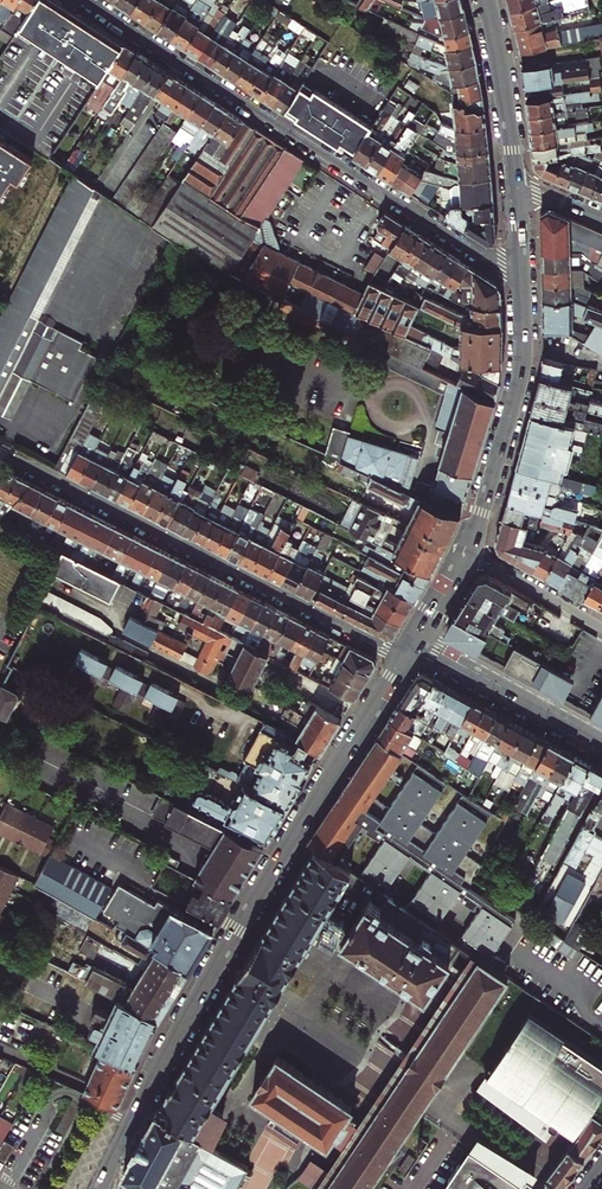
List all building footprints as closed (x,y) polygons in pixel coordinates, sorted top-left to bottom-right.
[(37,0),(19,0),(5,23),(0,30),(0,38),(9,44),(20,26),(37,0)] [(5,23),(19,0),(0,0),(0,20),(5,23)] [(58,0),(37,0),(20,26),(41,39),(102,79),(125,43),(64,4),(58,0)] [(131,12),(138,0),(125,0),(122,6),(131,12)] [(145,21),(159,0),(138,0),(131,12),(145,21)] [(158,29),(173,6),(177,0),(159,0),(145,21),(158,29)] [(172,38),(188,12),(196,0),(177,0),(173,6),(158,29),(172,38)] [(186,47),(208,11),(212,5),(204,0),(196,0),(188,12),(172,38),(186,47)] [(283,8),(270,0),(266,6),(265,8),(277,16),(278,15),(283,8)] [(464,10),(462,0),(427,0),(426,0),(427,4),(421,5),(418,6),(420,11),(423,11),(428,10),(430,18),(432,18),(464,10)] [(510,11),(549,0),(507,0),(510,11)] [(542,20),(590,7),(589,0),(549,0),(510,11),(514,28),(542,20)] [(186,47),(198,55),(222,19),(226,12),(228,9),(224,6),(223,9),(219,6),(214,14),(208,11),(186,47)] [(291,24),(296,17),(285,10),(283,8),(278,15),(291,24)] [(444,37),(470,32),(464,10),(432,18),(436,34),(444,37)] [(235,27),(239,20),(226,12),(222,19),(235,27)] [(406,48),(413,51),(422,33),(418,31),(402,24),(387,16),(382,26),(410,39),(406,48)] [(301,20),(296,17),(291,24),(290,25),(302,33),(303,31),(308,25),(301,20)] [(418,31),(421,26),(404,18),(402,24),(418,31)] [(198,55),(210,63),(235,27),(222,19),(198,55)] [(520,52),(586,40),(583,26),(560,31),(558,24),(544,27),(542,20),(514,28),(520,52)] [(210,63),(223,71),(252,27),(245,23),(240,31),(235,27),(210,63)] [(319,33),(308,25),(303,31),(315,39),(319,33)] [(446,49),(472,43),(470,32),(444,37),(436,34),(421,26),(418,31),(422,33),(445,44),(446,49)] [(223,71),(235,79),(264,36),(265,35),(252,27),(223,71)] [(235,79),(248,88),(271,54),(277,44),(282,37),(275,32),(270,40),(264,36),(235,79)] [(449,67),(476,62),(472,43),(446,49),(445,44),(422,33),(413,51),(449,67)] [(104,105),(118,84),(138,52),(125,43),(102,79),(96,88),(91,97),(104,105)] [(248,88),(260,96),(282,62),(289,52),(277,44),(271,54),(248,88)] [(452,83),(479,78),(476,62),(449,67),(413,51),(409,59),(424,67),(437,72),(438,72),(439,72),(440,72),(441,72),(442,71),(443,70),(449,70),(452,83)] [(138,52),(118,84),(104,105),(103,107),(113,113),(121,100),(148,58),(138,52)] [(260,96),(273,104),(289,80),(302,60),(290,52),(289,52),(282,62),(260,96)] [(601,90),(601,72),(599,72),(598,68),(600,67),(599,56),(522,66),(526,100),(601,90)] [(131,107),(158,64),(148,58),(121,100),(131,107)] [(273,104),(284,111),(300,86),(303,81),(303,80),(313,65),(302,58),(302,60),(289,80),(273,104)] [(126,116),(131,119),(136,123),(155,94),(169,72),(158,64),(131,107),(126,116)] [(448,81),(452,83),(449,70),(443,70),(442,71),(440,78),(448,81)] [(158,107),(163,99),(177,77),(172,74),(169,72),(155,94),(158,96),(161,97),(155,106),(158,107)] [(170,116),(176,107),(190,85),(177,77),(163,99),(158,107),(170,116)] [(478,110),(484,110),(484,103),(482,93),(479,78),(452,83),(448,81),(449,91),(462,100),(463,110),(472,109),(478,110)] [(315,88),(303,80),(303,81),(300,86),(311,93),(315,88)] [(176,107),(188,115),(203,94),(190,85),(176,107)] [(373,125),(315,88),(311,93),(300,86),(284,111),(353,156),(373,125)] [(570,109),(569,103),(585,101),(601,99),(601,96),(601,90),(526,100),(527,115),(570,109)] [(452,126),(486,126),(484,110),(478,110),(472,109),(463,110),(462,100),(449,91),(452,126)] [(187,146),(194,135),(216,102),(203,94),(188,115),(182,125),(178,131),(174,136),(173,138),(173,139),(180,144),(168,163),(174,167),(176,164),(187,146)] [(353,156),(366,164),(380,142),(376,139),(392,114),(399,102),(391,97),(380,115),(374,124),(373,125),(353,156)] [(570,109),(586,107),(585,101),(569,103),(570,109)] [(200,154),(204,148),(229,110),(216,102),(194,135),(187,146),(194,150),(200,154)] [(380,142),(390,126),(396,117),(404,105),(399,102),(392,114),(376,139),(380,142)] [(529,130),(572,124),(571,118),(591,115),(590,106),(586,107),(570,109),(527,115),(529,130)] [(204,148),(219,157),(244,120),(229,110),(204,148)] [(366,164),(378,172),(413,118),(415,115),(409,111),(403,121),(401,120),(395,129),(390,126),(380,142),(366,164)] [(56,114),(37,143),(55,154),(73,125),(56,114)] [(390,126),(395,129),(401,120),(396,117),(390,126)] [(378,172),(390,180),(409,150),(415,142),(419,135),(423,129),(425,126),(413,118),(378,172)] [(260,226),(242,214),(285,147),(244,120),(219,157),(204,148),(200,154),(188,172),(181,183),(168,175),(145,210),(140,218),(171,239),(191,253),(233,273),(243,255),(253,238),(260,226)] [(571,140),(583,138),(582,132),(587,131),(587,130),(595,129),(594,120),(572,124),(529,130),(531,145),(571,140)] [(160,129),(167,133),(171,127),(164,123),(160,129)] [(423,129),(431,133),(434,129),(433,128),(425,125),(425,126),(423,129)] [(454,139),(487,137),(486,126),(452,126),(441,125),(438,131),(450,136),(454,136),(454,139)] [(173,138),(174,136),(178,131),(171,127),(167,133),(173,138)] [(113,199),(126,208),(131,201),(173,139),(173,138),(167,133),(160,129),(113,199)] [(456,151),(489,149),(487,137),(454,139),(454,136),(450,136),(438,131),(437,131),(434,135),(439,138),(438,141),(448,146),(455,144),(456,151)] [(415,142),(422,146),(427,139),(419,135),(415,142)] [(0,137),(0,196),(13,176),(18,180),(32,158),(0,137)] [(572,146),(591,143),(590,137),(583,138),(571,140),(572,146)] [(565,155),(580,153),(596,151),(601,150),(600,145),(597,143),(591,143),(572,146),(571,140),(531,145),(533,159),(565,155)] [(304,159),(285,147),(242,214),(260,226),(266,216),(304,159)] [(457,161),(490,158),(489,149),(456,151),(450,151),(448,150),(445,158),(457,161)] [(390,180),(401,186),(420,157),(409,150),(390,180)] [(567,185),(579,190),(593,157),(596,151),(580,153),(567,185)] [(554,179),(567,185),(580,153),(565,155),(554,179)] [(540,173),(554,179),(565,155),(533,159),(534,166),(540,173)] [(401,186),(411,193),(426,169),(430,163),(420,157),(401,186)] [(591,196),(601,171),(601,166),(598,164),(600,160),(593,157),(579,190),(591,196)] [(459,179),(491,176),(490,158),(457,161),(445,158),(446,175),(459,179)] [(168,175),(181,183),(188,172),(176,164),(174,167),(168,175)] [(419,198),(427,186),(437,172),(426,169),(411,193),(419,198)] [(601,200),(601,171),(591,196),(601,200)] [(468,204),(493,202),(491,176),(459,179),(446,175),(437,172),(427,186),(436,189),(437,185),(450,190),(451,203),(449,202),(448,204),(451,206),(460,205),(468,204)] [(75,402),(98,357),(81,348),(84,342),(58,329),(53,338),(34,329),(29,340),(19,334),(49,275),(89,195),(93,188),(91,186),(83,181),(75,174),(0,321),(0,399),(14,371),(32,381),(75,402)] [(91,186),(95,181),(87,175),(83,181),(91,186)] [(58,329),(39,319),(101,201),(89,195),(49,275),(19,334),(29,340),(34,329),(53,338),(58,329)] [(126,208),(140,218),(145,210),(131,201),(126,208)] [(474,218),(494,216),(493,202),(468,204),(468,206),(467,207),(467,208),(469,210),(473,210),(474,218)] [(471,218),(467,216),(463,213),(465,210),(461,208),(460,205),(451,206),(445,215),(464,228),(471,218)] [(596,263),(601,250),(601,232),(573,219),(549,209),(541,214),(542,252),(582,251),(589,258),(590,258),(590,260),(596,263)] [(389,250),(405,225),(385,211),(377,223),(379,227),(380,228),(372,239),(389,250)] [(270,219),(266,216),(260,226),(253,238),(278,251),(280,247),(270,219)] [(495,239),(496,237),(494,216),(474,218),(471,218),(464,228),(487,243),(489,243),(495,239)] [(389,250),(405,259),(421,235),(405,225),(389,250)] [(398,269),(408,275),(430,240),(421,235),(405,259),(398,269)] [(278,251),(277,250),(253,238),(243,255),(356,310),(364,292),(278,251)] [(416,280),(417,281),(439,247),(430,240),(408,275),(416,280)] [(427,287),(431,280),(448,252),(439,247),(417,281),(427,287)] [(385,257),(375,251),(365,267),(374,273),(385,257)] [(590,260),(590,258),(589,258),(582,251),(542,252),(542,269),(582,267),(591,275),(592,276),(601,281),(601,266),(596,263),(590,260)] [(440,289),(442,286),(459,259),(448,252),(431,280),(438,285),(435,291),(438,293),(440,289)] [(453,293),(455,289),(470,266),(459,259),(442,286),(453,293)] [(459,291),(488,290),(487,277),(470,266),(455,289),(459,291)] [(583,284),(582,267),(542,269),(543,284),(583,284)] [(210,296),(229,306),(238,287),(219,277),(210,296)] [(472,306),(501,307),(500,291),(497,284),(487,277),(488,290),(459,291),(455,289),(453,293),(451,295),(449,299),(464,306),(472,306)] [(405,334),(410,324),(420,305),(411,301),(404,298),(396,293),(386,288),(370,280),(364,292),(356,310),(361,312),(405,334)] [(593,291),(583,284),(543,284),(543,324),(543,330),(564,330),(582,341),(601,353),(601,296),(593,291)] [(449,299),(451,295),(440,289),(438,293),(449,299)] [(462,325),(503,327),(501,307),(472,306),(473,313),(468,315),(458,314),(422,294),(418,293),(416,292),(411,301),(420,305),(459,325),(462,325)] [(333,330),(336,323),(285,298),(281,305),(299,314),(298,317),(313,325),(315,321),(333,330)] [(501,380),(463,362),(405,334),(361,312),(352,330),(380,344),(423,365),(428,353),(440,359),(439,360),(461,370),(456,382),(495,400),(501,380)] [(501,380),(502,364),(503,327),(462,325),(461,347),(455,347),(410,324),(405,334),(463,362),(501,380)] [(464,500),(474,468),(495,400),(456,382),(423,365),(380,344),(373,359),(439,391),(446,393),(435,428),(449,433),(434,483),(432,483),(430,487),(433,488),(432,490),(464,500)] [(586,382),(574,379),(575,372),(562,369),(563,364),(543,358),(541,375),(541,376),(592,390),(593,387),(593,386),(595,380),(596,370),(589,369),(586,382)] [(12,419),(32,381),(14,371),(0,399),(0,413),(12,419)] [(590,398),(592,390),(541,376),(536,394),(587,408),(601,412),(601,401),(590,398)] [(585,417),(587,408),(536,394),(531,413),(574,424),(597,431),(601,432),(601,421),(585,417)] [(86,408),(98,413),(102,405),(91,400),(86,408)] [(128,419),(115,412),(112,418),(125,425),(128,419)] [(572,442),(569,441),(574,424),(531,413),(517,465),(560,476),(563,467),(565,467),(567,466),(569,459),(572,444),(572,442)] [(273,430),(290,438),(297,421),(289,417),(284,430),(275,426),(273,430)] [(55,467),(67,473),(85,438),(92,424),(81,418),(55,467)] [(134,435),(146,441),(152,430),(140,424),(134,435)] [(367,474),(408,493),(419,458),(350,437),(351,433),(334,428),(325,454),(359,470),(367,474)] [(146,441),(159,448),(164,436),(152,430),(146,441)] [(143,512),(156,487),(166,467),(160,464),(171,440),(164,436),(159,448),(150,464),(130,505),(143,512)] [(67,473),(80,479),(92,457),(91,457),(85,454),(91,441),(85,438),(67,473)] [(80,479),(92,486),(109,455),(111,452),(112,449),(106,446),(103,452),(96,448),(91,457),(92,457),(80,479)] [(105,492),(117,498),(135,463),(131,461),(136,450),(129,446),(116,470),(105,492)] [(92,486),(105,492),(116,470),(109,467),(114,457),(112,456),(113,454),(111,452),(109,455),(92,486)] [(117,498),(130,505),(150,464),(138,458),(135,463),(117,498)] [(143,512),(157,518),(180,473),(183,467),(177,464),(163,490),(156,487),(143,512)] [(581,492),(583,482),(560,476),(517,465),(513,483),(562,496),(563,493),(559,491),(560,486),(581,492)] [(240,474),(253,481),(257,473),(244,466),(240,474)] [(6,497),(17,476),(5,470),(0,478),(0,505),(5,497),(6,497)] [(368,481),(366,477),(367,474),(359,470),(357,476),(368,481)] [(157,518),(169,525),(185,493),(186,490),(182,488),(187,477),(180,473),(157,518)] [(410,524),(446,541),(461,512),(439,505),(429,501),(421,499),(408,493),(367,474),(366,477),(368,481),(370,482),(367,487),(411,508),(413,505),(418,507),(410,524)] [(30,483),(17,476),(6,497),(5,497),(0,505),(0,517),(30,483)] [(594,495),(599,493),(600,487),(597,486),(583,482),(581,492),(594,495)] [(34,514),(46,491),(30,483),(0,517),(0,520),(9,524),(13,515),(15,516),(20,507),(34,514)] [(557,498),(561,499),(562,496),(513,483),(508,501),(544,511),(564,517),(573,519),(576,509),(555,504),(557,498)] [(214,498),(213,498),(215,495),(204,489),(198,500),(209,505),(211,501),(212,502),(214,498)] [(439,505),(461,512),(462,507),(464,500),(432,490),(430,496),(429,501),(439,505)] [(37,538),(46,520),(58,497),(46,491),(34,514),(40,517),(31,535),(37,538)] [(169,525),(182,531),(198,500),(185,493),(169,525)] [(193,537),(204,543),(221,510),(215,508),(221,496),(215,493),(215,495),(213,498),(214,498),(212,502),(211,501),(209,505),(193,537)] [(52,537),(58,526),(69,503),(58,497),(46,520),(52,523),(43,541),(49,544),(52,537)] [(182,531),(193,537),(209,505),(198,500),(182,531)] [(539,528),(540,524),(544,511),(508,501),(503,518),(528,525),(539,528)] [(66,530),(69,532),(81,509),(69,503),(58,526),(66,530)] [(204,543),(215,548),(236,508),(225,503),(221,510),(204,543)] [(410,524),(366,503),(364,508),(355,526),(353,530),(379,543),(432,570),(446,541),(410,524)] [(215,548),(226,554),(243,521),(238,518),(243,508),(237,505),(236,508),(215,548)] [(226,554),(239,561),(252,537),(246,534),(258,511),(250,507),(243,521),(226,554)] [(69,532),(81,538),(93,514),(81,509),(69,532)] [(239,561),(251,567),(264,543),(258,540),(266,525),(268,522),(266,521),(270,514),(265,511),(263,514),(252,537),(239,561)] [(246,534),(252,537),(263,514),(258,511),(246,534)] [(560,530),(564,517),(544,511),(540,524),(560,530)] [(88,541),(92,543),(104,520),(93,514),(81,538),(88,541)] [(565,539),(571,530),(576,520),(573,519),(564,517),(560,530),(558,534),(565,539)] [(499,551),(532,570),(545,547),(523,541),(528,525),(503,518),(496,542),(499,551)] [(101,548),(104,550),(116,526),(104,520),(92,543),(101,548)] [(251,567),(267,575),(287,536),(294,523),(290,521),(287,528),(281,525),(270,546),(264,543),(251,567)] [(264,543),(270,546),(281,525),(275,522),(272,527),(264,543)] [(582,570),(601,535),(601,528),(590,524),(583,537),(577,534),(571,546),(578,550),(570,564),(582,570)] [(258,540),(264,543),(272,527),(266,525),(258,540)] [(104,550),(122,559),(134,535),(116,526),(104,550)] [(60,541),(63,543),(69,532),(66,530),(60,541)] [(558,585),(570,564),(578,550),(571,546),(577,534),(571,530),(565,539),(544,576),(558,585)] [(311,597),(319,580),(322,574),(323,572),(314,567),(317,564),(332,536),(324,532),(317,546),(295,589),(311,597)] [(532,570),(544,576),(565,539),(558,534),(554,535),(553,537),(555,539),(553,541),(551,539),(545,547),(532,570)] [(126,561),(134,565),(146,542),(134,535),(122,559),(126,561)] [(595,578),(601,565),(601,535),(582,570),(595,578)] [(267,575),(280,582),(298,548),(291,544),(293,539),(287,536),(267,575)] [(49,544),(60,550),(63,543),(60,541),(52,537),(49,544)] [(280,582),(288,585),(310,542),(303,538),(298,548),(280,582)] [(82,552),(86,554),(92,543),(88,541),(82,552)] [(134,565),(146,571),(158,548),(146,542),(134,565)] [(288,585),(295,589),(317,546),(310,542),(288,585)] [(63,551),(72,556),(75,549),(63,543),(60,550),(63,551)] [(424,583),(432,570),(379,543),(375,552),(365,547),(363,552),(366,553),(369,555),(424,583)] [(95,559),(99,560),(104,550),(101,548),(95,559)] [(155,576),(159,577),(170,554),(158,548),(146,571),(155,576)] [(72,556),(82,561),(86,554),(82,552),(75,549),(72,556)] [(155,616),(162,601),(150,595),(137,589),(125,583),(113,576),(95,568),(82,561),(72,556),(63,551),(53,571),(110,600),(112,597),(125,604),(126,601),(141,608),(142,605),(151,609),(144,623),(130,616),(123,629),(179,658),(186,644),(157,629),(162,619),(155,616)] [(95,568),(99,560),(95,559),(86,554),(82,561),(95,568)] [(170,583),(174,585),(186,562),(170,554),(159,577),(170,583)] [(415,598),(424,583),(369,555),(362,571),(378,579),(415,598)] [(95,568),(113,576),(116,569),(99,560),(95,568)] [(121,572),(129,576),(134,565),(126,561),(121,572)] [(174,585),(187,592),(199,568),(186,562),(174,585)] [(558,585),(583,599),(595,578),(582,570),(570,564),(558,585)] [(597,607),(601,598),(601,565),(595,578),(583,599),(597,607)] [(322,574),(327,576),(331,568),(326,566),(323,572),(322,574)] [(193,595),(200,598),(211,575),(199,568),(187,592),(178,609),(184,612),(193,595)] [(113,576),(125,583),(129,576),(121,572),(116,569),(113,576)] [(402,597),(398,605),(354,582),(350,580),(347,588),(346,586),(327,576),(322,574),(319,580),(323,583),(336,589),(348,595),(400,622),(412,602),(402,597)] [(532,605),(534,601),(516,591),(487,574),(478,576),(467,593),(498,612),(510,618),(516,607),(527,613),(532,605)] [(200,598),(212,604),(224,581),(211,575),(200,598)] [(412,602),(415,598),(378,579),(376,585),(357,575),(354,582),(398,605),(402,597),(412,602)] [(137,589),(141,582),(129,576),(125,583),(137,589)] [(150,586),(153,588),(159,577),(155,576),(150,586)] [(212,604),(228,612),(240,589),(224,581),(212,604)] [(137,589),(150,595),(153,588),(150,586),(141,582),(137,589)] [(164,594),(168,596),(174,585),(170,583),(164,594)] [(315,600),(332,608),(338,597),(333,595),(336,589),(323,583),(315,600)] [(165,603),(168,596),(164,594),(153,588),(150,595),(162,601),(165,603)] [(110,633),(112,630),(101,619),(55,596),(55,595),(44,589),(37,605),(107,641),(110,633)] [(237,625),(240,619),(252,596),(240,589),(228,612),(225,619),(237,625)] [(353,619),(359,609),(347,602),(346,599),(348,595),(336,589),(333,595),(338,597),(332,608),(353,619)] [(504,629),(492,622),(498,612),(467,593),(453,616),(487,636),(489,633),(506,642),(509,637),(502,632),(504,629)] [(393,634),(400,622),(348,595),(346,599),(347,602),(359,609),(353,619),(387,636),(393,634)] [(240,619),(252,625),(265,602),(252,596),(240,619)] [(252,625),(265,632),(277,608),(265,602),(252,625)] [(256,648),(269,655),(289,615),(277,608),(265,632),(270,634),(265,644),(260,641),(256,648)] [(191,616),(203,622),(206,615),(194,609),(191,616)] [(535,628),(560,640),(568,621),(543,610),(535,628)] [(191,616),(185,613),(178,624),(188,629),(185,634),(191,637),(193,632),(207,639),(194,665),(208,672),(215,658),(222,662),(234,637),(231,636),(219,630),(203,622),(191,616)] [(219,630),(222,623),(206,615),(203,622),(219,630)] [(284,641),(291,645),(303,621),(289,615),(269,655),(276,659),(280,650),(284,644),(282,644),(284,641)] [(487,636),(453,616),(447,625),(447,627),(447,628),(447,630),(447,632),(447,633),(449,635),(450,637),(477,651),(487,636)] [(288,665),(296,669),(305,652),(317,629),(303,621),(291,645),(299,649),(298,651),(296,650),(288,665)] [(244,642),(247,635),(235,629),(231,636),(234,637),(244,642)] [(318,657),(323,649),(330,635),(317,629),(305,652),(318,658),(318,657)] [(131,653),(134,645),(110,633),(107,641),(131,653)] [(245,643),(256,648),(260,641),(247,635),(244,642),(245,643)] [(227,679),(250,690),(252,686),(269,655),(256,648),(245,643),(227,679)] [(370,672),(375,663),(373,657),(345,643),(339,657),(344,659),(370,672)] [(544,663),(514,646),(503,666),(533,682),(544,663)] [(318,657),(326,661),(330,653),(323,649),(318,657)] [(186,702),(79,650),(73,660),(87,667),(78,686),(92,693),(97,683),(106,688),(110,679),(122,684),(112,704),(127,712),(133,700),(141,705),(145,696),(157,702),(147,721),(164,729),(168,718),(176,721),(186,702)] [(276,659),(282,662),(287,653),(280,650),(276,659)] [(330,686),(354,698),(370,672),(344,659),(330,686)] [(3,669),(8,672),(13,664),(7,661),(3,669)] [(550,667),(544,663),(533,682),(539,686),(550,667)] [(51,691),(54,685),(13,664),(8,672),(7,675),(45,695),(48,689),(51,691)] [(550,667),(539,686),(546,690),(563,699),(574,680),(558,671),(550,667)] [(417,708),(421,701),(433,679),(423,673),(417,675),(399,702),(415,713),(417,708)] [(427,721),(428,719),(447,686),(433,679),(421,701),(427,704),(423,711),(420,717),(427,721)] [(8,716),(19,694),(18,690),(3,682),(0,689),(0,712),(8,716)] [(440,729),(441,727),(460,693),(447,686),(428,719),(435,722),(433,725),(440,729)] [(601,720),(601,692),(590,714),(601,720)] [(453,738),(456,731),(473,700),(460,693),(441,727),(448,731),(443,740),(449,744),(453,738)] [(302,727),(327,742),(341,719),(305,697),(297,710),(288,704),(281,715),(302,727)] [(463,747),(465,744),(485,707),(473,700),(456,731),(462,734),(459,741),(457,744),(463,747)] [(417,708),(423,711),(427,704),(421,701),(417,708)] [(419,736),(422,730),(427,721),(420,717),(415,713),(399,702),(389,717),(417,735),(419,736)] [(477,751),(480,744),(497,714),(485,707),(465,744),(477,751)] [(488,760),(489,759),(509,720),(497,714),(480,744),(486,748),(482,757),(488,760)] [(377,736),(405,754),(417,735),(389,717),(377,736)] [(307,774),(306,773),(313,761),(315,762),(321,751),(296,737),(265,720),(243,759),(246,761),(238,775),(237,775),(237,771),(232,769),(229,770),(219,765),(217,770),(243,783),(287,806),(298,787),(299,788),(303,783),(307,774)] [(489,759),(503,767),(524,728),(509,720),(489,759)] [(327,742),(302,727),(301,729),(296,737),(321,751),(327,742)] [(517,775),(521,768),(538,736),(524,728),(503,767),(517,775)] [(432,745),(435,738),(422,730),(419,736),(432,745)] [(456,731),(453,738),(459,741),(462,734),(456,731)] [(395,769),(405,754),(377,736),(367,751),(395,769)] [(517,790),(521,793),(549,742),(538,736),(521,768),(526,771),(520,782),(521,782),(517,790)] [(538,780),(543,784),(562,749),(549,742),(521,793),(512,809),(519,813),(538,780)] [(456,760),(460,753),(448,746),(444,753),(456,760)] [(537,795),(550,802),(575,756),(562,749),(543,784),(537,795)] [(378,795),(395,769),(367,751),(350,776),(378,795)] [(565,794),(572,798),(573,797),(580,783),(590,764),(575,756),(550,802),(540,819),(548,824),(559,804),(563,800),(563,797),(565,794)] [(479,775),(484,768),(471,761),(467,768),(479,775)] [(378,795),(350,776),(306,842),(314,848),(338,864),(366,821),(372,825),(370,828),(390,841),(369,874),(394,890),(418,854),(431,863),(408,899),(440,920),(458,893),(476,904),(481,896),(484,898),(461,934),(491,954),(516,914),(469,883),(483,862),(467,851),(438,832),(424,823),(450,783),(420,764),(390,811),(375,801),(378,795)] [(580,783),(593,790),(599,794),(601,789),(601,771),(590,764),(580,783)] [(543,784),(538,780),(519,813),(525,816),(527,813),(537,795),(543,784)] [(186,807),(263,847),(287,806),(243,783),(236,797),(232,799),(229,806),(222,803),(222,800),(209,794),(207,795),(201,791),(197,792),(196,795),(193,794),(186,807)] [(580,783),(573,797),(585,804),(593,790),(580,783)] [(601,809),(601,789),(599,794),(564,859),(575,865),(594,830),(592,828),(599,815),(598,812),(600,808),(601,809)] [(438,832),(467,851),(492,811),(463,792),(438,832)] [(206,883),(232,897),(263,847),(186,807),(164,796),(156,812),(157,815),(215,845),(207,860),(206,859),(203,860),(200,865),(200,867),(201,868),(195,878),(206,883)] [(562,815),(575,822),(585,804),(573,797),(572,798),(562,815)] [(4,811),(13,816),(17,807),(8,803),(4,811)] [(56,826),(17,807),(13,816),(4,811),(0,820),(0,832),(50,856),(50,855),(57,841),(50,837),(56,826)] [(575,822),(562,815),(552,834),(565,841),(575,822)] [(565,841),(552,834),(544,848),(557,855),(565,841)] [(314,848),(159,1111),(188,1127),(193,1130),(213,1097),(348,870),(338,864),(314,848)] [(550,867),(557,855),(544,848),(538,860),(550,867)] [(94,917),(110,889),(50,855),(50,856),(35,884),(94,917)] [(175,868),(179,861),(168,856),(165,862),(175,868)] [(536,893),(550,867),(538,860),(524,886),(536,893)] [(19,875),(0,865),(0,914),(19,875)] [(189,968),(213,928),(200,921),(157,898),(154,903),(119,883),(103,909),(119,920),(117,925),(121,927),(157,949),(189,968)] [(218,919),(232,897),(206,883),(200,894),(194,891),(192,894),(178,887),(173,896),(205,913),(218,919)] [(526,913),(536,893),(524,886),(513,905),(526,913)] [(368,899),(339,940),(422,995),(458,944),(386,896),(379,905),(368,899)] [(213,928),(218,919),(205,913),(200,921),(213,928)] [(138,965),(145,969),(157,949),(121,927),(115,937),(144,955),(138,965)] [(177,987),(189,968),(157,949),(145,969),(160,978),(177,987)] [(479,958),(470,952),(359,1120),(345,1142),(327,1169),(312,1188),(324,1188),(346,1157),(422,1041),(479,958)] [(431,1091),(507,977),(479,958),(422,1041),(346,1157),(324,1188),(366,1188),(431,1091)] [(158,1017),(174,992),(157,983),(160,978),(145,969),(132,990),(124,986),(126,983),(93,967),(85,982),(118,997),(158,1017)] [(174,992),(177,987),(160,978),(157,983),(174,992)] [(104,1049),(136,1064),(158,1017),(118,997),(109,1014),(98,1008),(95,1009),(91,1017),(91,1019),(94,1020),(90,1029),(90,1032),(98,1036),(94,1045),(104,1049)] [(530,1006),(490,1066),(562,1114),(578,1125),(601,1089),(601,1054),(530,1006)] [(109,1103),(117,1107),(136,1064),(104,1049),(84,1092),(109,1103)] [(279,1052),(251,1095),(261,1102),(296,1124),(301,1127),(325,1143),(329,1145),(335,1137),(345,1142),(359,1120),(350,1114),(356,1104),(279,1052)] [(562,1114),(490,1066),(481,1079),(553,1127),(562,1114)] [(296,1124),(261,1102),(255,1112),(289,1135),(296,1124)] [(149,1188),(154,1188),(188,1127),(159,1111),(155,1109),(122,1171),(145,1187),(149,1188)] [(4,1137),(13,1122),(0,1115),(0,1116),(0,1143),(4,1137)] [(601,1143),(601,1121),(598,1118),(546,1188),(568,1188),(601,1143)] [(176,1188),(195,1149),(200,1141),(203,1137),(193,1130),(188,1127),(154,1188),(178,1188),(176,1188)] [(480,1130),(471,1144),(532,1183),(542,1168),(480,1130)] [(3,1161),(13,1143),(4,1137),(0,1143),(0,1159),(3,1161)] [(249,1166),(200,1141),(195,1149),(176,1188),(178,1188),(237,1188),(249,1166)] [(441,1188),(528,1188),(532,1183),(471,1144),(441,1188)] [(327,1169),(312,1159),(300,1176),(290,1184),(288,1188),(312,1188),(327,1169)]
